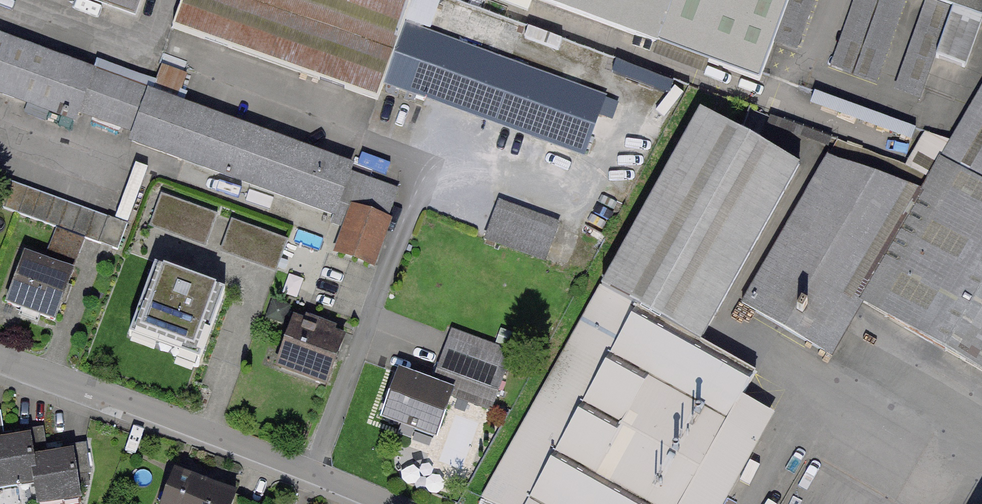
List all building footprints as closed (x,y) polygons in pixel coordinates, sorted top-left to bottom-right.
[(135,13),(140,0),(101,0),(135,13)] [(174,23),(373,94),(380,77),(400,20),(406,5),(392,0),(183,0),(174,23)] [(406,5),(400,20),(428,31),(439,0),(392,0),(406,5)] [(768,74),(795,0),(568,0),(768,74)] [(954,4),(981,14),(981,0),(941,0),(954,4)] [(981,33),(981,14),(954,4),(937,53),(971,64),(981,33)] [(400,20),(380,77),(583,150),(603,94),(428,31),(400,20)] [(0,39),(0,97),(130,141),(148,89),(0,39)] [(369,168),(148,89),(130,141),(350,219),(356,203),(366,176),(369,168)] [(926,193),(833,158),(748,306),(835,361),(869,305),(981,373),(981,94),(926,193)] [(799,159),(701,104),(601,281),(699,336),(799,159)] [(401,189),(366,176),(356,203),(391,216),(401,189)] [(0,189),(0,204),(57,225),(85,235),(117,248),(127,223),(4,177),(0,189)] [(221,216),(165,196),(153,228),(209,249),(221,216)] [(558,220),(500,200),(486,238),(544,258),(558,220)] [(374,265),(391,216),(356,203),(350,219),(338,252),(374,265)] [(293,242),(233,221),(223,248),(283,270),(293,242)] [(57,225),(45,257),(73,268),(85,235),(57,225)] [(45,257),(23,249),(5,296),(61,317),(79,270),(73,268),(45,257)] [(221,287),(161,265),(135,337),(195,359),(221,287)] [(601,281),(483,495),(503,503),(723,503),(775,410),(742,391),(752,372),(699,336),(601,281)] [(347,327),(295,309),(274,371),(325,389),(347,327)] [(450,329),(434,379),(455,386),(451,396),(492,409),(511,349),(450,329)] [(393,366),(377,415),(438,435),(451,396),(455,386),(434,379),(393,366)] [(38,427),(0,431),(0,499),(44,495),(40,447),(38,427)] [(86,443),(40,447),(44,495),(45,503),(92,503),(86,443)] [(173,470),(160,503),(196,503),(205,482),(173,470)] [(205,482),(196,503),(233,503),(236,494),(205,482)]
